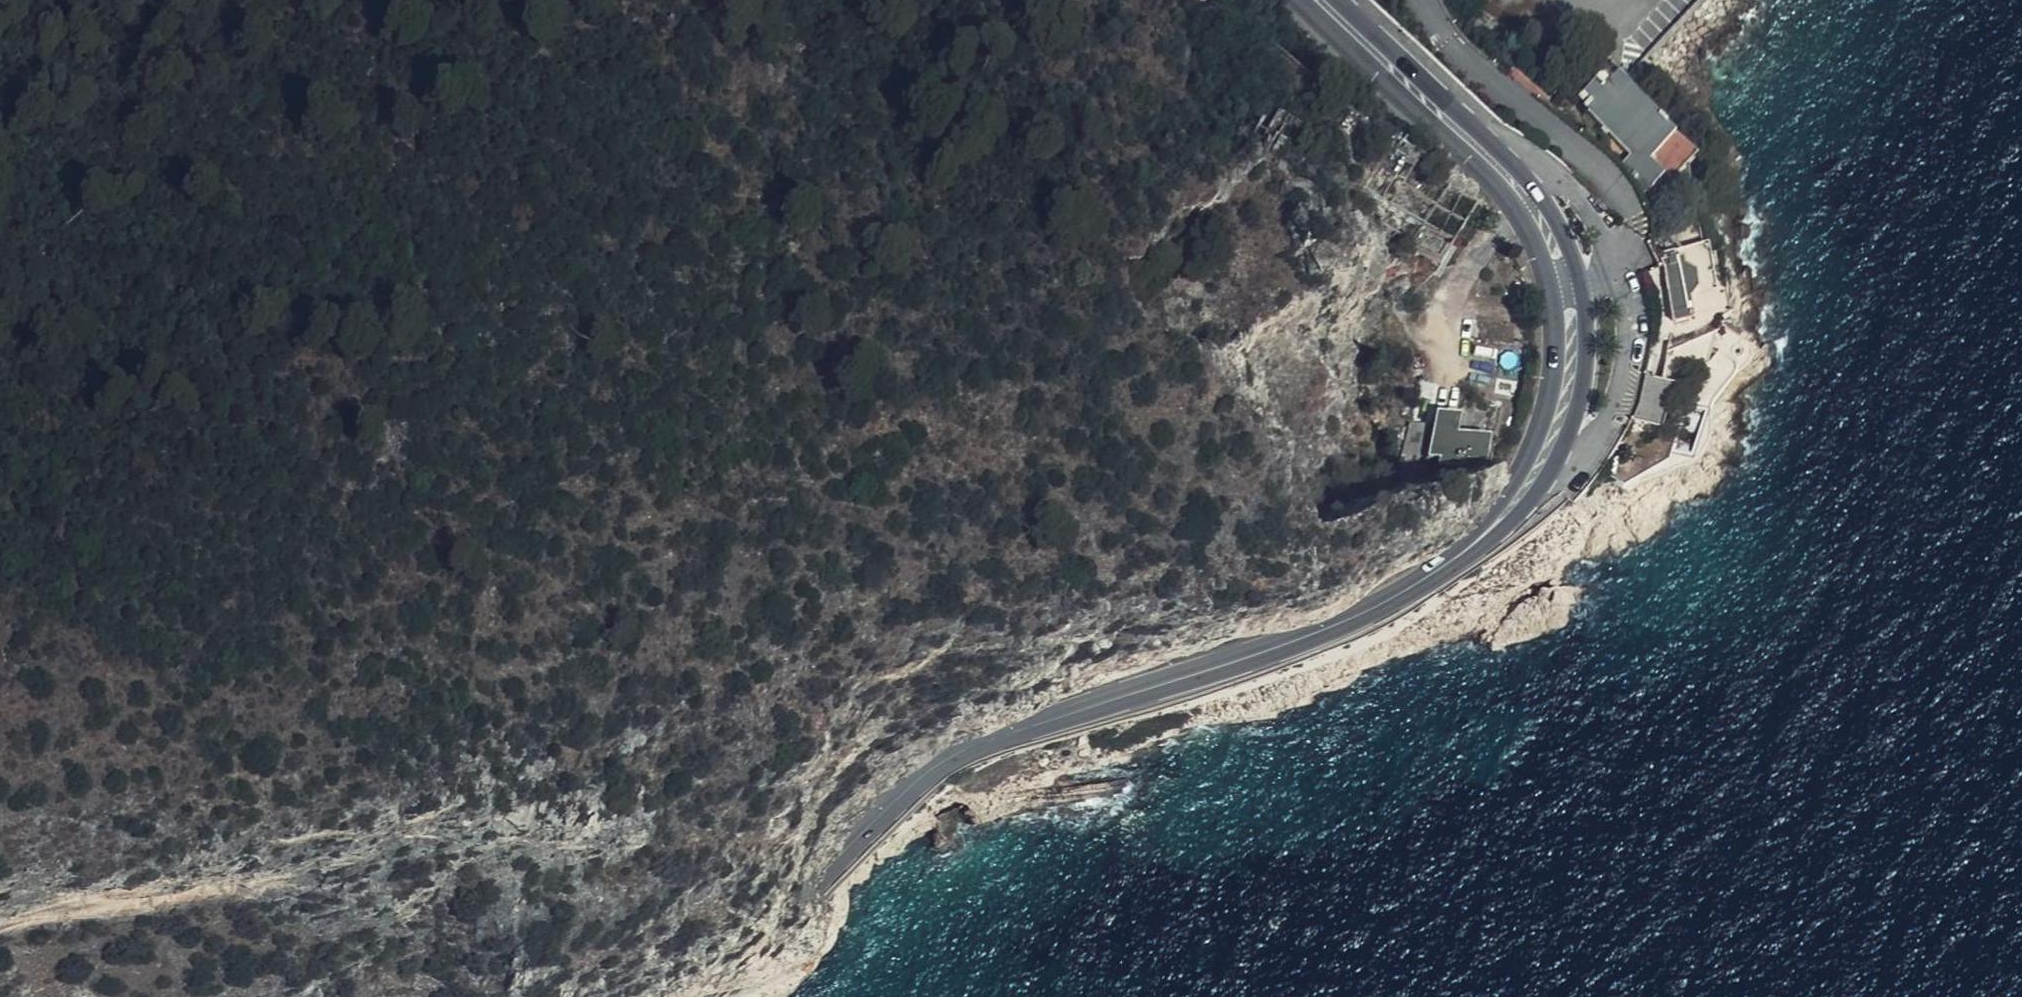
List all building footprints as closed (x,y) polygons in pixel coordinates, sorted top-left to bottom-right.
[(1619,76),(1613,70),(1608,74),(1601,68),(1593,77),(1594,87),(1582,99),(1588,105),(1581,112),(1631,157),(1620,169),(1645,195),(1686,155),(1614,81),(1619,76)] [(1706,285),(1694,207),(1652,242),(1656,257),(1658,257),(1667,321),(1662,348),(1678,341),(1669,373),(1679,377),(1700,356),(1709,319),(1716,312),(1714,295),(1709,290),(1708,284),(1706,285)] [(1641,386),(1658,393),(1664,349),(1648,347),(1641,386)] [(1639,397),(1630,422),(1646,427),(1658,393),(1641,386),(1639,397)] [(1464,474),(1496,460),(1499,442),(1491,441),(1491,436),(1460,430),(1462,414),(1440,411),(1435,447),(1444,449),(1444,458),(1466,461),(1464,474)] [(1656,452),(1659,451),(1663,439),(1646,428),(1631,449),(1651,454),(1656,452)] [(1607,484),(1610,486),(1618,483),(1622,480),(1627,475),(1633,469),(1642,459),(1647,455),(1651,454),(1631,449),(1622,462),(1607,484)] [(1618,483),(1610,486),(1619,492),(1625,483),(1655,465),(1659,451),(1656,452),(1651,454),(1647,455),(1642,459),(1633,469),(1627,475),(1622,480),(1618,483)]
